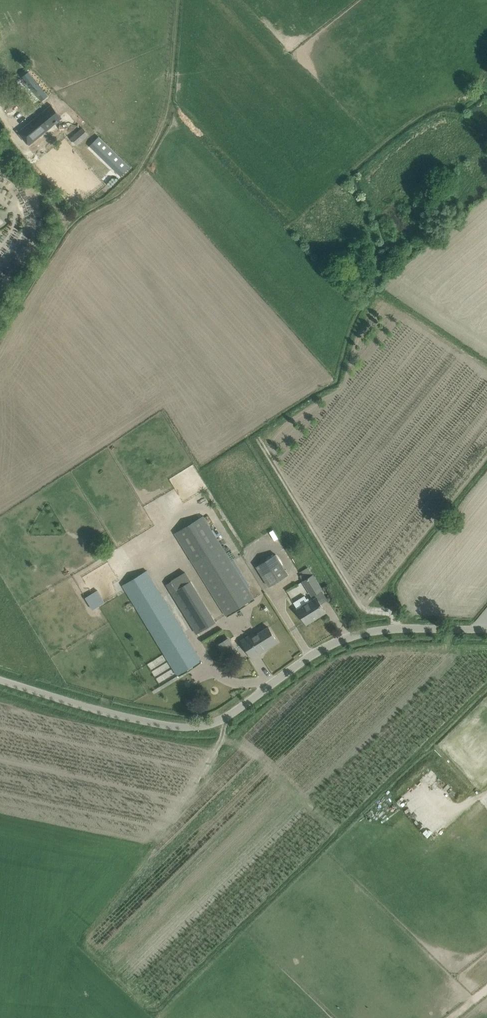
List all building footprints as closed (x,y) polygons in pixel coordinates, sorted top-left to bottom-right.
[(29,72),(22,77),(42,101),(48,96),(29,72)] [(26,126),(19,132),(21,134),(28,144),(39,136),(54,124),(62,118),(52,105),(37,116),(32,121),(29,123),(26,126)] [(83,128),(71,138),(78,145),(89,135),(83,128)] [(203,515),(175,533),(193,562),(226,616),(255,598),(217,537),(203,515)] [(276,554),(257,565),(269,586),(288,574),(276,554)] [(307,567),(299,572),(301,574),(300,575),(303,581),(305,584),(307,587),(312,596),(314,594),(322,590),(316,581),(315,579),(307,567)] [(122,585),(172,667),(177,675),(201,661),(147,570),(122,585)] [(170,581),(166,584),(171,593),(197,634),(216,622),(190,581),(184,572),(182,573),(170,581)] [(103,594),(99,588),(85,597),(93,609),(104,602),(100,596),(103,594)] [(311,601),(310,600),(308,597),(307,598),(305,595),(293,602),(297,609),(306,624),(326,612),(317,597),(311,601)] [(268,627),(260,633),(250,638),(249,636),(241,641),(246,649),(252,658),(277,642),(268,627)] [(228,639),(219,644),(226,655),(234,650),(228,639)]
